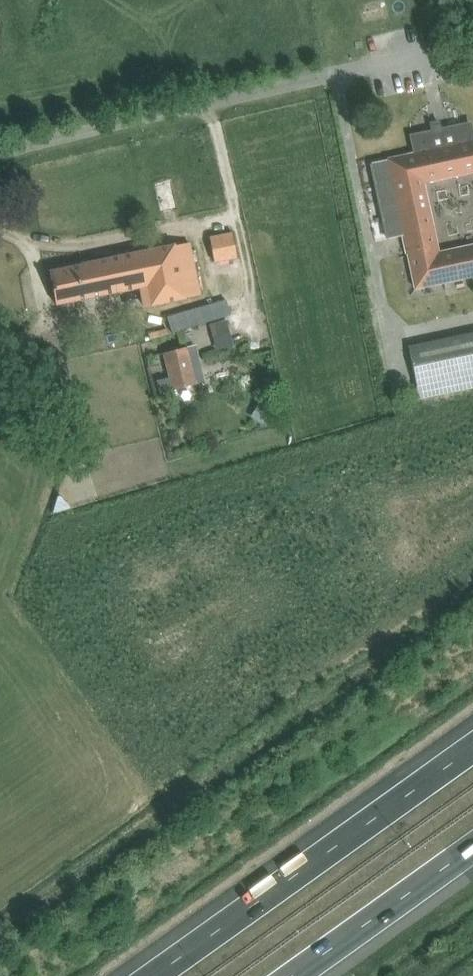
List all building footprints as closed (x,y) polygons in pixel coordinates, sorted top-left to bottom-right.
[(430,126),(431,133),(413,137),(416,153),(387,159),(404,236),(407,253),(415,288),(472,276),(472,245),(438,252),(437,247),(433,229),(423,182),(472,172),(472,141),(469,125),(441,131),(440,123),(430,126)] [(233,233),(209,238),(213,258),(237,253),(233,233)] [(50,272),(56,304),(140,287),(145,306),(200,295),(189,243),(174,246),(174,245),(82,264),(82,265),(50,272)] [(167,318),(172,333),(232,315),(227,300),(167,318)] [(226,319),(209,324),(216,350),(233,345),(226,319)] [(408,346),(419,398),(472,387),(472,333),(408,346)] [(164,353),(170,377),(156,380),(159,393),(173,390),(196,384),(187,347),(164,353)] [(279,407),(264,397),(251,416),(266,426),(279,407)]
